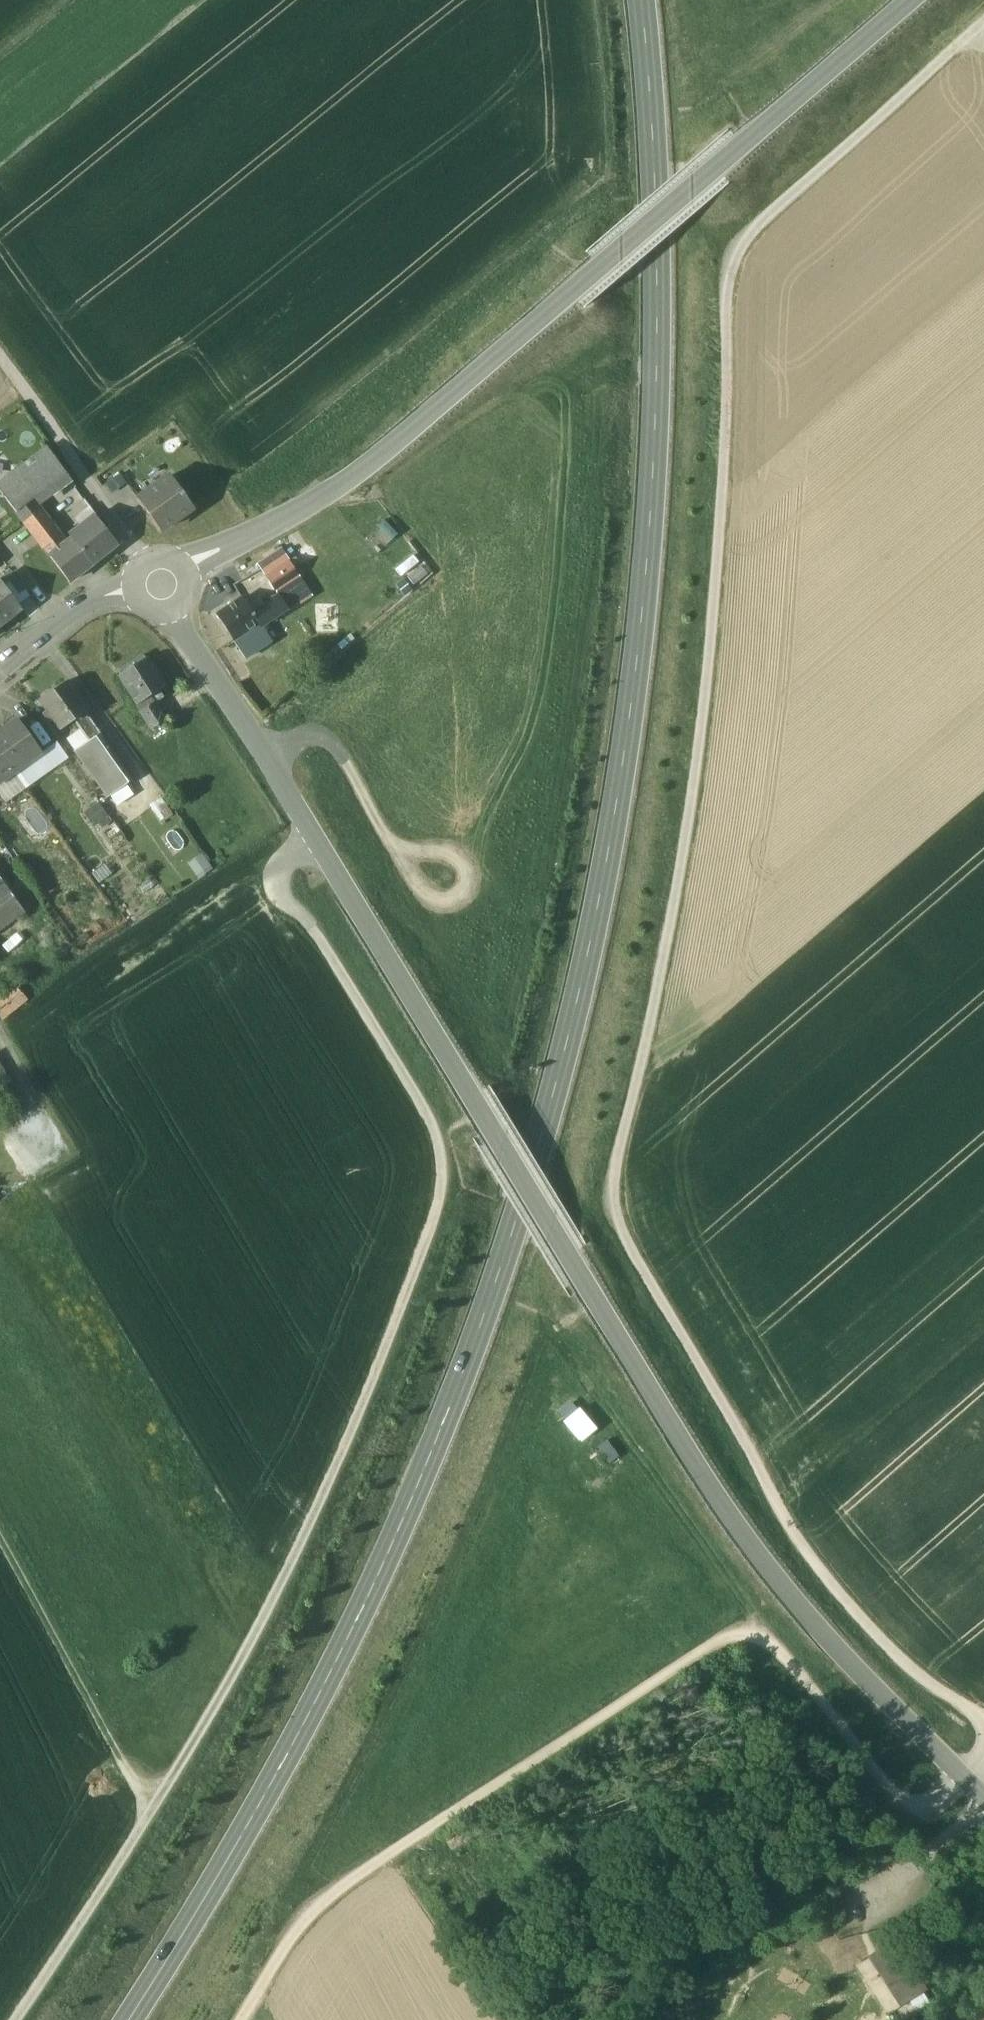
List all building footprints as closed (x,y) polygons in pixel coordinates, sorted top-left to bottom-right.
[(38,465),(4,492),(16,514),(52,484),(38,465)] [(171,476),(138,500),(161,532),(194,509),(171,476)] [(100,521),(78,492),(66,502),(87,530),(100,521)] [(61,539),(40,511),(23,524),(50,559),(61,550),(61,539)] [(87,530),(76,539),(96,563),(119,546),(100,521),(87,530)] [(96,563),(76,539),(61,550),(50,559),(69,584),(96,563)] [(281,550),(258,565),(266,577),(289,562),(281,550)] [(304,571),(295,558),(289,562),(298,575),(304,571)] [(289,562),(266,577),(275,591),(298,575),(289,562)] [(22,610),(0,581),(0,627),(22,610)] [(264,606),(252,613),(260,624),(259,625),(260,628),(262,627),(287,610),(278,596),(264,606)] [(243,598),(217,616),(233,641),(259,625),(260,624),(252,613),(248,606),(243,598)] [(259,599),(248,606),(252,613),(264,606),(259,599)] [(259,625),(233,641),(245,659),(272,642),(262,627),(260,628),(259,625)] [(165,689),(147,660),(146,660),(144,658),(142,657),(141,658),(131,664),(130,665),(129,667),(130,668),(131,670),(120,677),(138,705),(139,706),(151,698),(165,689)] [(69,683),(40,704),(61,733),(75,724),(87,715),(90,713),(69,683)] [(151,698),(139,706),(138,705),(136,706),(152,732),(167,722),(151,698)] [(102,736),(87,715),(75,724),(90,744),(102,736)] [(17,720),(0,732),(0,745),(18,771),(42,754),(17,720)] [(90,744),(76,754),(109,799),(134,781),(102,736),(90,744)] [(18,771),(0,745),(0,784),(18,771)] [(25,912),(0,877),(0,929),(25,912)] [(28,1001),(18,984),(0,994),(0,1013),(2,1017),(28,1001)] [(914,1973),(892,1939),(875,1951),(891,1974),(882,1980),(900,2007),(926,1990),(915,1972),(914,1973)] [(909,2014),(914,2019),(918,2019),(935,2008),(930,2000),(909,2014)]
